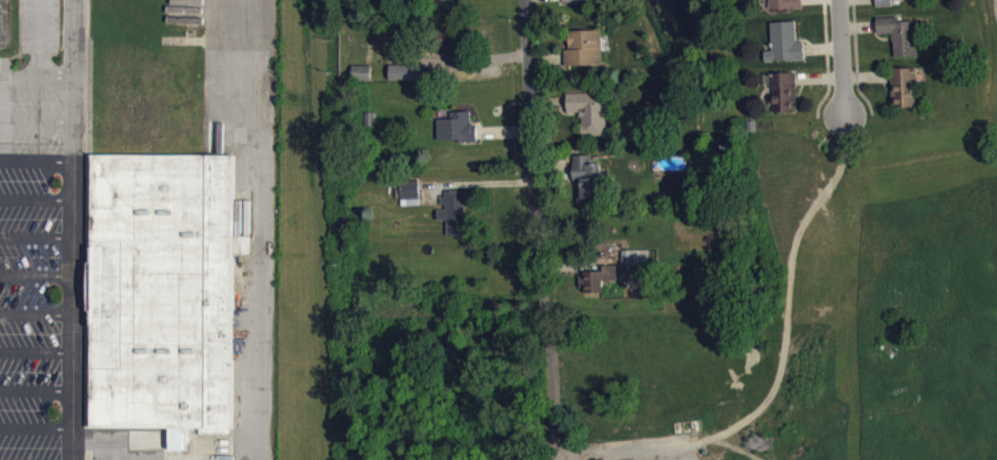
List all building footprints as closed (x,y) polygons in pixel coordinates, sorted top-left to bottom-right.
[(564,9),(601,8),(600,0),(564,0),(564,9)] [(803,15),(803,0),(770,0),(770,16),(803,15)] [(894,13),(894,6),(922,6),(922,0),(877,0),(878,13),(894,13)] [(921,62),(918,26),(902,27),(901,23),(878,24),(880,41),(895,40),(896,64),(921,62)] [(806,67),(806,49),(798,49),(798,29),(773,29),(773,57),(766,57),(766,68),(806,67)] [(604,72),(603,37),(570,38),(571,56),(566,56),(566,73),(604,72)] [(372,73),(353,72),(352,87),(372,88),(372,73)] [(918,75),(894,75),(894,114),(919,113),(918,75)] [(774,119),(798,118),(797,79),(773,80),(774,119)] [(583,143),(608,142),(607,99),(568,100),(568,120),(582,119),(583,143)] [(440,147),(474,147),(474,118),(456,118),(456,116),(440,116),(440,147)] [(93,153),(94,425),(235,428),(238,253),(252,252),(252,236),(237,235),(237,155),(93,153)] [(604,207),(603,170),(592,171),(592,162),(575,162),(575,186),(579,186),(580,208),(604,207)] [(420,205),(420,187),(396,188),(396,206),(420,205)] [(582,273),(578,273),(578,285),(583,286),(583,291),(603,291),(603,279),(616,278),(616,264),(603,264),(602,269),(585,269),(582,270),(582,273)] [(605,300),(604,287),(618,287),(618,272),(605,273),(605,278),(583,278),(583,300),(605,300)]
